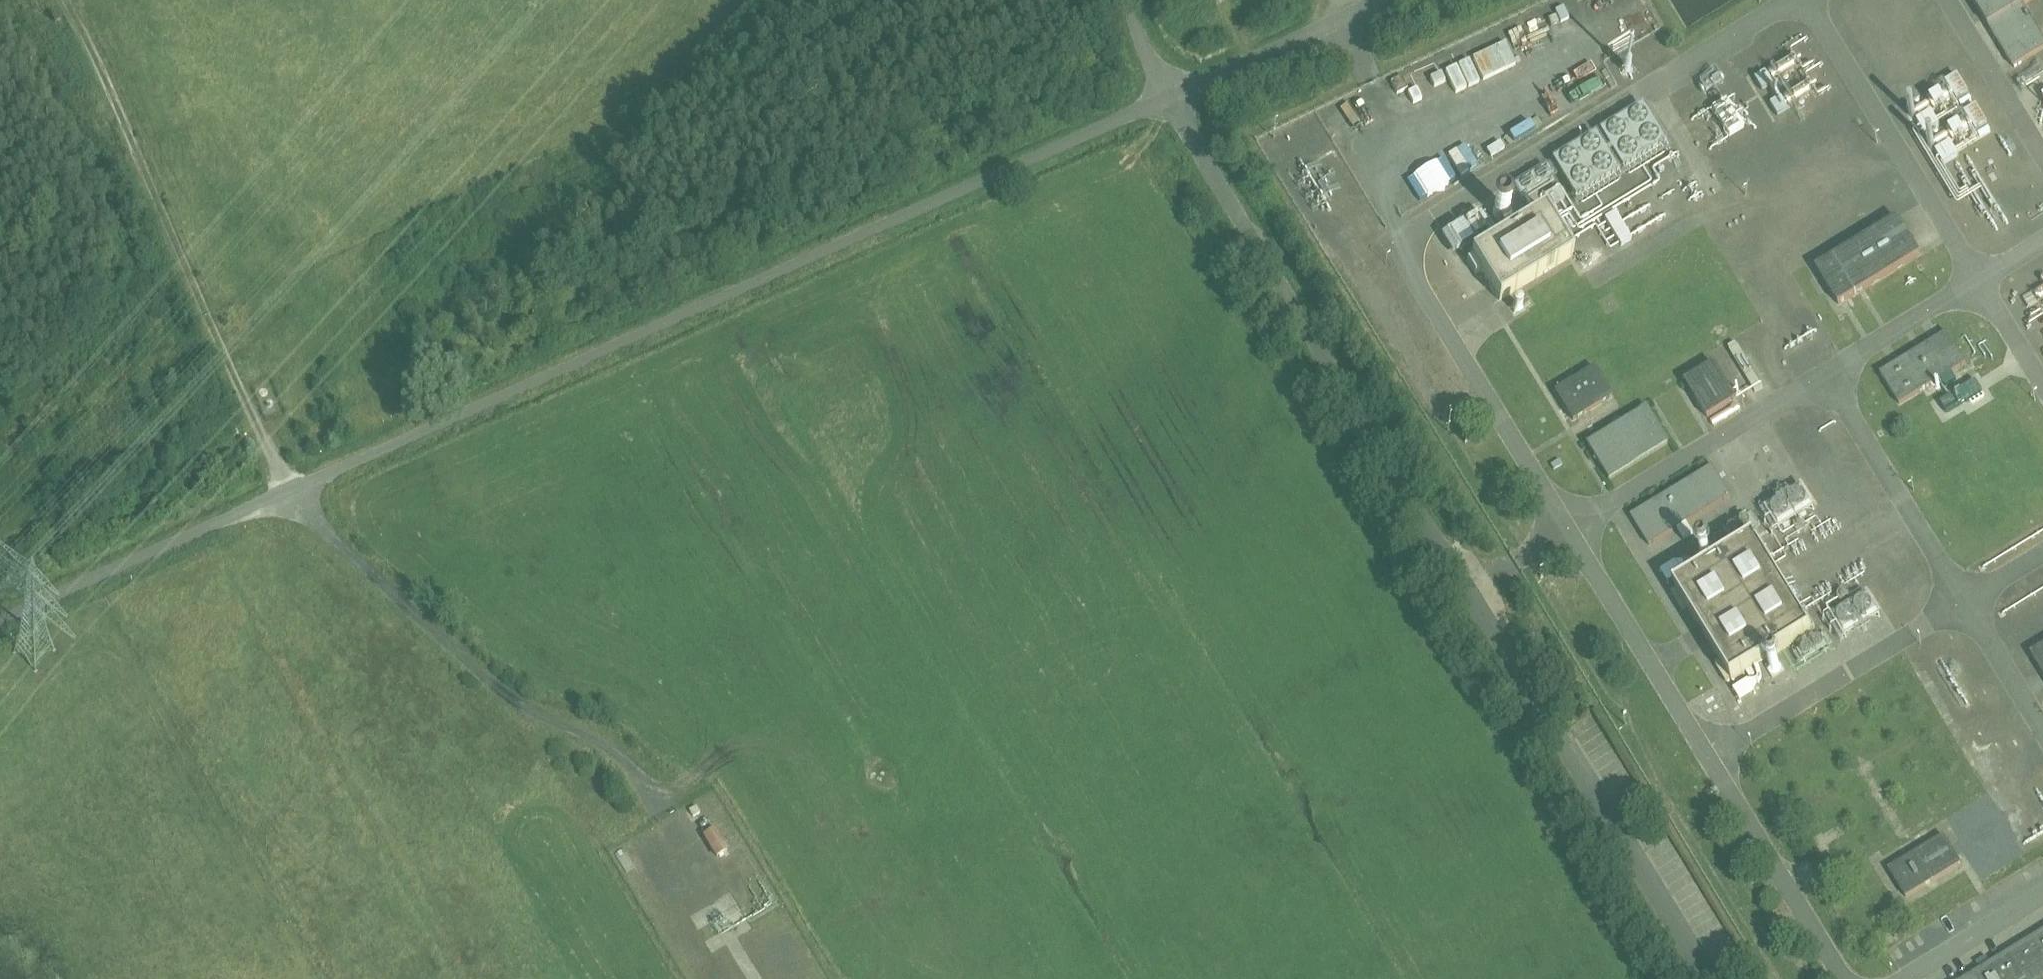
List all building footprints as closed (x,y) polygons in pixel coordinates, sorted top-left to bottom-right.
[(2011,68),(2042,49),(2042,36),(2025,5),(2033,0),(1971,0),(2011,68)] [(1472,56),(1482,79),(1516,65),(1506,42),(1472,56)] [(1791,52),(1753,76),(1778,113),(1815,89),(1791,52)] [(1445,70),(1455,92),(1480,81),(1470,59),(1445,70)] [(1994,132),(1977,102),(1962,111),(1956,100),(1970,92),(1959,74),(1904,105),(1938,164),(1994,132)] [(1698,116),(1717,144),(1745,124),(1725,97),(1698,116)] [(1448,154),(1463,176),(1479,165),(1464,144),(1448,154)] [(1419,172),(1429,193),(1445,185),(1435,164),(1419,172)] [(1569,259),(1539,209),(1472,248),(1502,299),(1569,259)] [(1442,233),(1451,252),(1489,233),(1480,214),(1442,233)] [(1892,214),(1813,264),(1837,303),(1916,253),(1892,214)] [(2042,317),(2042,288),(2030,295),(2026,288),(2010,297),(2026,327),(2042,317)] [(1947,332),(1881,371),(1900,404),(1966,364),(1947,332)] [(1592,360),(1553,383),(1569,412),(1609,389),(1592,360)] [(1717,361),(1684,379),(1703,414),(1736,396),(1717,361)] [(1977,381),(1956,390),(1960,401),(1982,392),(1977,381)] [(1648,394),(1583,431),(1605,477),(1669,435),(1648,394)] [(1712,456),(1630,506),(1651,540),(1732,494),(1712,456)] [(1771,528),(1816,509),(1806,486),(1761,505),(1771,528)] [(1729,533),(1675,567),(1674,566),(1666,571),(1674,585),(1737,546),(1729,533)] [(1757,543),(1680,589),(1736,682),(1813,636),(1757,543)] [(1881,617),(1869,586),(1826,603),(1838,634),(1881,617)] [(2031,651),(2042,672),(2042,644),(2031,651)] [(716,828),(702,835),(715,858),(728,851),(716,828)] [(1946,839),(1891,871),(1907,897),(1961,865),(1946,839)] [(2042,965),(2042,926),(1953,978),(2020,978),(2042,965)]
